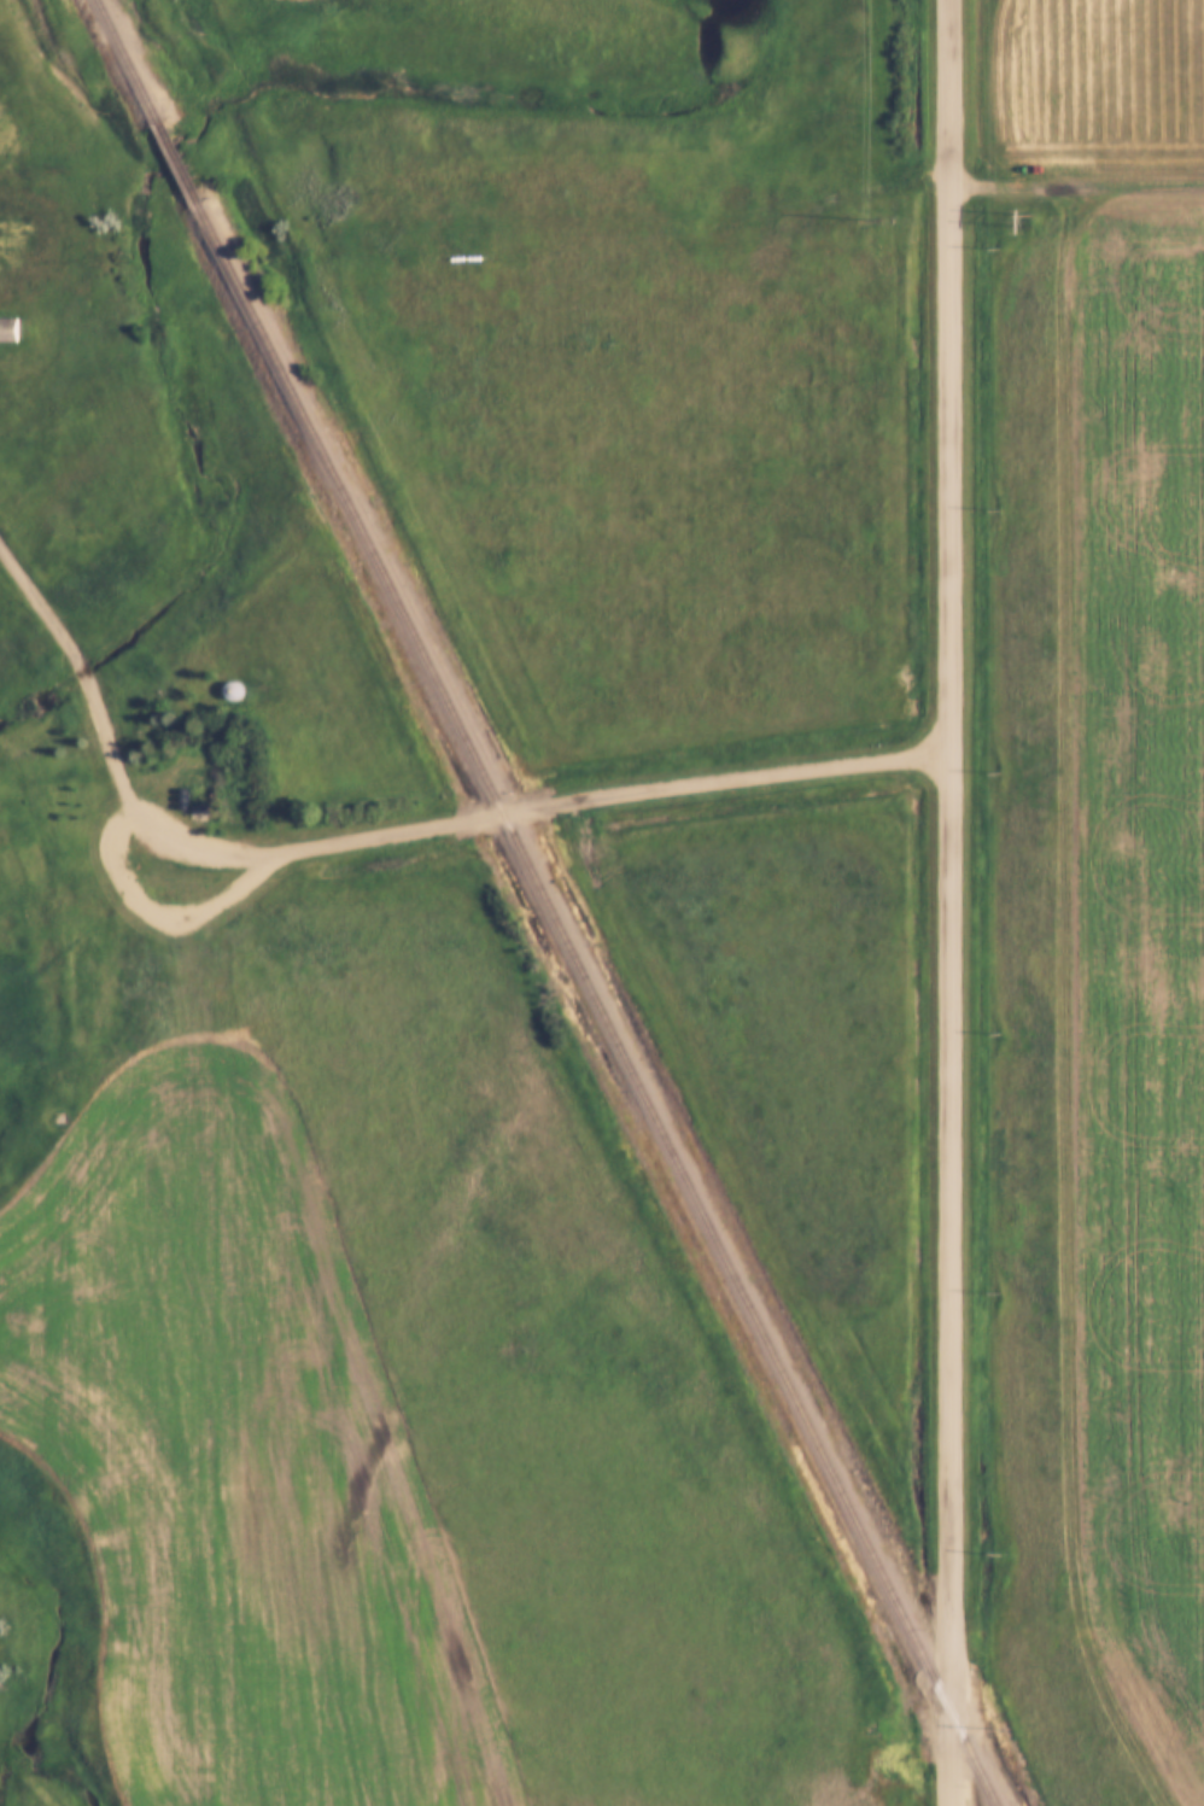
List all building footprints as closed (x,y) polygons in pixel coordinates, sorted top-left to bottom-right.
[(19,318),(0,318),(0,340),(19,340),(19,318)] [(242,682),(227,683),(228,701),(244,699),(242,682)]
